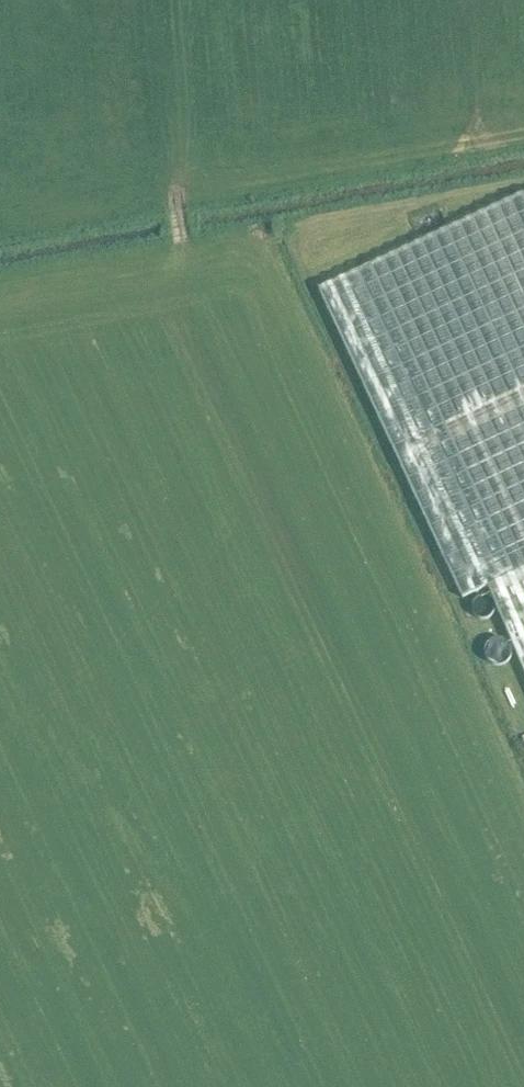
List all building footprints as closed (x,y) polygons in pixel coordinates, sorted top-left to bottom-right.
[(319,289),(462,596),(488,585),(523,670),(523,194),(319,289)]
